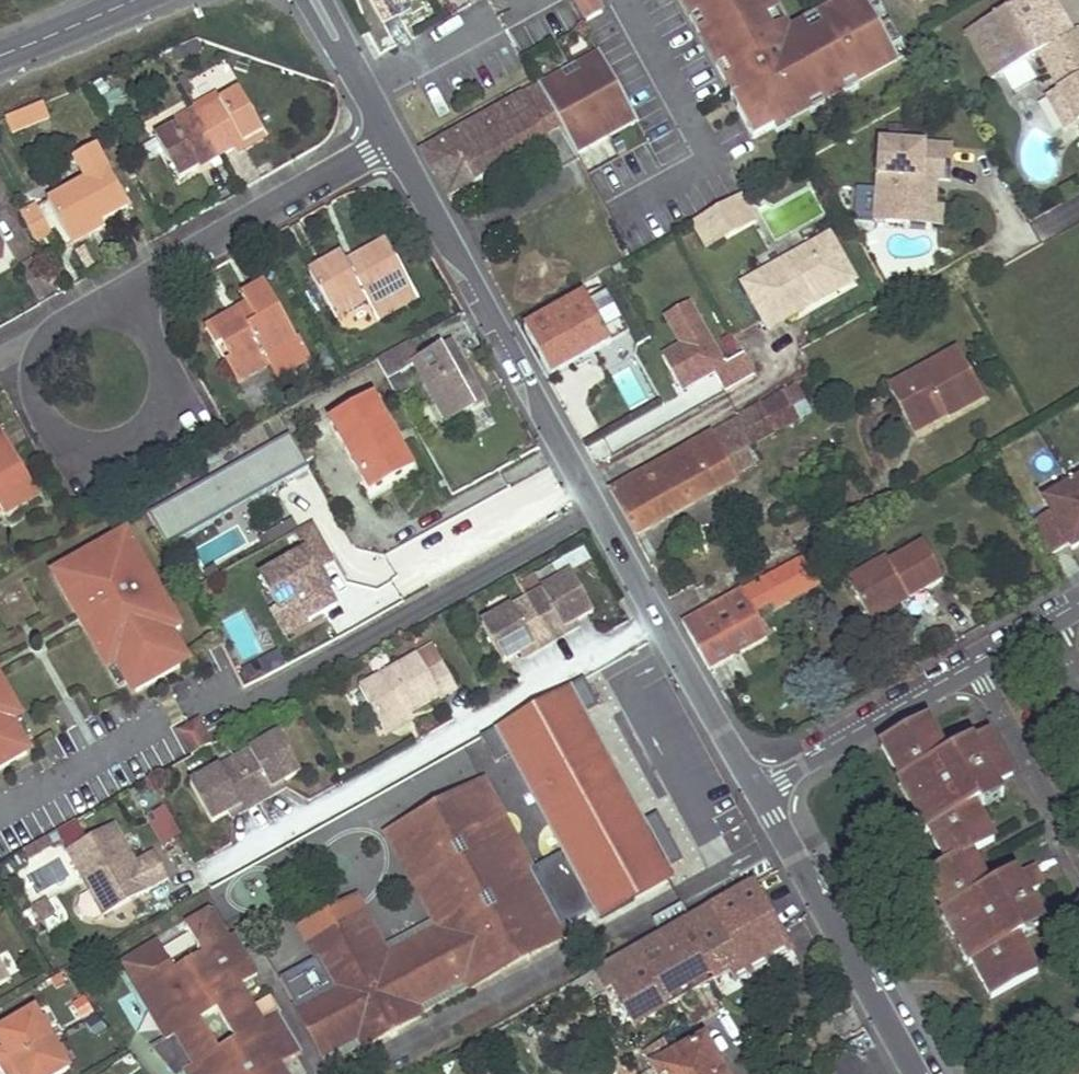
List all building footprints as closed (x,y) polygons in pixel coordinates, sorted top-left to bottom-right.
[(380,20),(397,11),(394,5),(402,0),(370,0),(380,20)] [(406,0),(402,0),(394,5),(397,11),(408,4),(406,0)] [(587,21),(602,13),(594,0),(576,0),(587,21)] [(737,96),(756,86),(761,96),(743,106),(737,109),(753,139),(897,60),(891,49),(902,42),(879,1),(868,7),(864,0),(853,0),(820,18),(825,27),(808,36),(803,28),(789,36),(777,42),(762,15),(774,9),(769,0),(685,0),(737,96)] [(974,25),(1001,72),(1037,51),(1052,43),(1027,0),(1018,0),(974,25)] [(1052,43),(1072,32),(1054,0),(1027,0),(1052,43)] [(774,9),(762,15),(777,42),(789,36),(774,9)] [(820,18),(803,28),(808,36),(825,27),(820,18)] [(974,25),(965,30),(991,77),(1001,72),(974,25)] [(1072,32),(1052,43),(1037,51),(1058,87),(1077,122),(1078,125),(1078,28),(1072,32)] [(599,53),(532,90),(556,129),(561,126),(576,153),(637,120),(599,53)] [(756,86),(737,96),(743,106),(761,96),(756,86)] [(1077,122),(1058,87),(1046,94),(1066,128),(1077,122)] [(111,115),(128,107),(119,88),(101,97),(111,115)] [(459,160),(473,182),(548,141),(545,135),(556,129),(532,90),(421,153),(433,174),(459,160)] [(263,133),(240,91),(220,102),(198,115),(221,157),(234,149),(263,133)] [(220,102),(216,95),(194,108),(198,115),(220,102)] [(42,104),(7,119),(14,134),(49,119),(42,104)] [(198,115),(194,108),(166,124),(169,130),(198,115)] [(221,157),(198,115),(169,130),(156,137),(180,180),(221,157)] [(266,139),(263,133),(234,149),(237,154),(266,139)] [(951,182),(953,148),(881,143),(878,189),(889,190),(887,225),(937,228),(938,207),(939,191),(931,191),(932,181),(940,181),(951,182)] [(111,169),(99,146),(73,160),(86,182),(50,202),(70,241),(105,222),(128,209),(107,170),(111,169)] [(473,182),(459,160),(433,174),(445,197),(473,182)] [(939,191),(940,181),(932,181),(931,191),(939,191)] [(750,200),(746,193),(693,223),(707,248),(753,222),(743,204),(750,200)] [(19,214),(34,245),(51,237),(37,206),(19,214)] [(946,208),(938,207),(937,228),(944,228),(946,208)] [(109,228),(105,222),(70,241),(74,247),(109,228)] [(857,284),(830,236),(743,284),(769,332),(798,316),(794,307),(804,302),(808,310),(857,284)] [(418,299),(387,241),(347,263),(343,254),(310,272),(332,312),(363,295),(367,302),(378,321),(418,299)] [(297,340),(266,286),(244,298),(252,310),(234,321),(231,316),(208,329),(219,348),(223,346),(231,361),(228,363),(240,385),(271,366),(267,358),(297,340)] [(598,301),(592,290),(524,329),(550,377),(610,343),(590,305),(598,301)] [(367,302),(363,295),(332,312),(335,319),(367,302)] [(628,332),(608,295),(598,301),(590,305),(610,343),(628,332)] [(798,316),(808,310),(804,302),(794,307),(798,316)] [(726,393),(755,376),(743,356),(724,367),(689,304),(665,317),(682,347),(663,357),(682,392),(715,373),(726,393)] [(484,403),(451,345),(413,366),(446,424),(484,403)] [(985,399),(958,351),(888,389),(909,428),(942,410),(946,418),(947,419),(985,399)] [(631,408),(657,397),(642,364),(616,375),(631,408)] [(791,394),(787,388),(738,416),(740,419),(609,493),(635,539),(736,481),(734,476),(753,465),(746,453),(759,445),(797,424),(784,399),(791,394)] [(396,438),(374,397),(331,422),(369,492),(407,470),(391,442),(396,438)] [(946,418),(942,410),(909,428),(913,435),(946,418)] [(310,469),(290,434),(152,512),(170,547),(310,469)] [(6,436),(0,440),(0,458),(14,450),(6,436)] [(765,458),(759,445),(746,453),(753,465),(765,458)] [(14,450),(0,458),(0,506),(3,512),(5,516),(39,496),(14,450)] [(196,470),(193,464),(177,472),(181,479),(196,470)] [(1071,484),(1044,500),(1051,511),(1031,522),(1050,556),(1070,544),(1073,549),(1078,545),(1078,498),(1071,484)] [(306,552),(261,577),(278,606),(282,613),(299,604),(310,622),(337,607),(317,571),(336,560),(314,522),(295,533),(306,552)] [(142,560),(126,532),(62,569),(69,583),(61,588),(76,615),(85,610),(93,624),(84,628),(100,656),(108,651),(119,669),(133,694),(189,663),(172,633),(181,628),(165,601),(156,606),(133,565),(142,560)] [(942,578),(921,542),(888,561),(885,555),(845,578),(865,613),(902,590),(906,597),(942,578)] [(811,570),(804,558),(763,581),(760,578),(681,622),(707,672),(767,639),(747,603),(766,593),(775,609),(800,595),(792,580),(811,570)] [(165,601),(142,560),(133,565),(156,606),(165,601)] [(69,583),(62,569),(53,574),(61,588),(69,583)] [(819,584),(811,570),(792,580),(800,595),(819,584)] [(570,575),(481,624),(504,663),(521,654),(532,647),(536,653),(566,636),(563,630),(575,623),(592,614),(570,575)] [(383,611),(403,601),(394,583),(374,593),(383,611)] [(902,590),(865,613),(868,618),(906,597),(902,590)] [(272,610),(286,635),(310,622),(299,604),(282,613),(278,606),(272,610)] [(93,624),(85,610),(76,615),(84,628),(93,624)] [(578,629),(575,623),(563,630),(566,636),(578,629)] [(532,647),(521,654),(524,659),(536,653),(532,647)] [(119,669),(108,651),(100,656),(110,674),(119,669)] [(458,690),(441,663),(426,672),(415,654),(358,687),(382,729),(409,713),(439,697),(441,700),(458,690)] [(584,678),(481,737),(496,764),(513,754),(517,752),(521,759),(517,762),(538,800),(543,797),(551,812),(547,814),(567,850),(533,869),(513,833),(509,836),(500,821),(505,819),(483,780),(387,835),(409,874),(414,871),(422,886),(418,889),(439,926),(445,922),(450,930),(443,934),(392,963),(381,969),(378,962),(344,981),(348,987),(300,1014),(326,1060),(374,1033),(378,1040),(413,1020),(409,1013),(460,984),(458,981),(469,975),(471,979),(511,957),(505,946),(520,938),(522,942),(561,920),(565,928),(674,866),(686,860),(659,813),(647,819),(640,824),(580,718),(588,714),(600,707),(584,678)] [(30,752),(16,727),(5,709),(14,704),(0,680),(0,769),(30,752)] [(24,722),(14,704),(5,709),(16,727),(24,722)] [(413,720),(409,713),(382,729),(387,736),(413,720)] [(588,714),(580,718),(640,824),(647,819),(588,714)] [(179,733),(192,756),(211,745),(198,722),(179,733)] [(938,741),(927,722),(920,726),(931,745),(938,741)] [(931,745),(920,726),(886,745),(903,779),(908,777),(917,796),(913,798),(919,809),(923,807),(933,827),(928,829),(947,867),(925,880),(944,914),(950,910),(961,929),(954,933),(960,943),(967,940),(977,959),(971,963),(990,1000),(1031,978),(1021,960),(1028,956),(1017,938),(1021,935),(1019,932),(1040,921),(1028,899),(1016,878),(993,892),(982,872),(974,876),(965,860),(973,856),(988,847),(979,830),(986,826),(976,808),(980,806),(977,801),(998,789),(996,785),(1013,775),(990,734),(947,758),(938,741),(931,745)] [(302,772),(281,735),(193,785),(214,823),(230,814),(242,807),(245,813),(278,794),(274,788),(286,782),(302,772)] [(521,759),(517,752),(513,754),(517,762),(521,759)] [(913,798),(917,796),(908,777),(903,779),(901,780),(911,799),(913,798)] [(289,788),(286,782),(274,788),(278,794),(289,788)] [(1003,797),(998,789),(977,801),(980,806),(982,810),(1003,797)] [(551,812),(543,797),(538,800),(547,814),(551,812)] [(161,846),(179,835),(162,806),(144,816),(161,846)] [(242,807),(230,814),(234,820),(245,813),(242,807)] [(928,829),(933,827),(923,807),(919,809),(916,811),(926,831),(928,829)] [(505,819),(500,821),(509,836),(513,833),(505,819)] [(137,864),(115,825),(69,851),(106,916),(170,880),(155,853),(137,864)] [(996,843),(986,826),(979,830),(988,847),(996,843)] [(49,836),(32,846),(37,855),(54,845),(49,836)] [(32,846),(25,849),(31,859),(37,855),(32,846)] [(982,872),(973,856),(965,860),(974,876),(982,872)] [(409,1013),(413,1020),(415,1024),(574,934),(575,936),(680,876),(674,866),(565,928),(561,920),(522,942),(520,938),(505,946),(511,957),(471,979),(469,975),(458,981),(460,984),(409,1013)] [(1016,878),(1028,899),(1047,888),(1037,868),(1016,878)] [(728,973),(734,983),(792,952),(756,884),(594,974),(605,994),(614,989),(629,1016),(660,999),(661,1001),(710,974),(714,981),(728,973)] [(54,906),(46,892),(32,901),(39,914),(54,906)] [(954,933),(961,929),(950,910),(944,914),(941,915),(952,934),(954,933)] [(122,965),(166,1040),(167,1041),(176,1036),(193,1066),(184,1071),(186,1073),(270,1073),(281,1067),(302,1055),(270,999),(256,1008),(243,987),(258,979),(240,949),(235,952),(212,913),(187,927),(199,947),(203,954),(174,971),(170,964),(158,944),(122,965)] [(381,969),(392,963),(367,919),(313,949),(332,983),(294,1004),(300,1014),(348,987),(344,981),(378,962),(381,969)] [(1044,928),(1040,921),(1019,932),(1021,935),(1024,939),(1044,928)] [(443,934),(450,930),(445,922),(439,926),(443,934)] [(971,963),(977,959),(967,940),(960,943),(958,945),(968,964),(971,963)] [(203,954),(199,947),(170,964),(174,971),(203,954)] [(1038,974),(1028,956),(1021,960),(1031,978),(1038,974)] [(661,1001),(660,999),(629,1016),(634,1025),(714,981),(710,974),(661,1001)] [(31,1004),(0,1022),(0,1044),(0,1045),(0,1064),(6,1073),(14,1073),(18,1072),(19,1073),(48,1073),(67,1063),(62,1054),(54,1043),(44,1026),(36,1014),(31,1004)] [(36,1014),(44,1026),(50,1022),(42,1010),(36,1014)] [(162,1043),(168,1053),(159,1059),(172,1073),(180,1073),(184,1071),(193,1066),(176,1036),(167,1041),(166,1040),(162,1043)] [(54,1043),(62,1054),(67,1051),(60,1039),(54,1043)] [(706,1039),(655,1068),(658,1073),(715,1073),(711,1067),(719,1063),(706,1039)] [(168,1053),(162,1043),(151,1049),(159,1059),(168,1053)] [(719,1063),(711,1067),(715,1073),(725,1073),(719,1063)]
